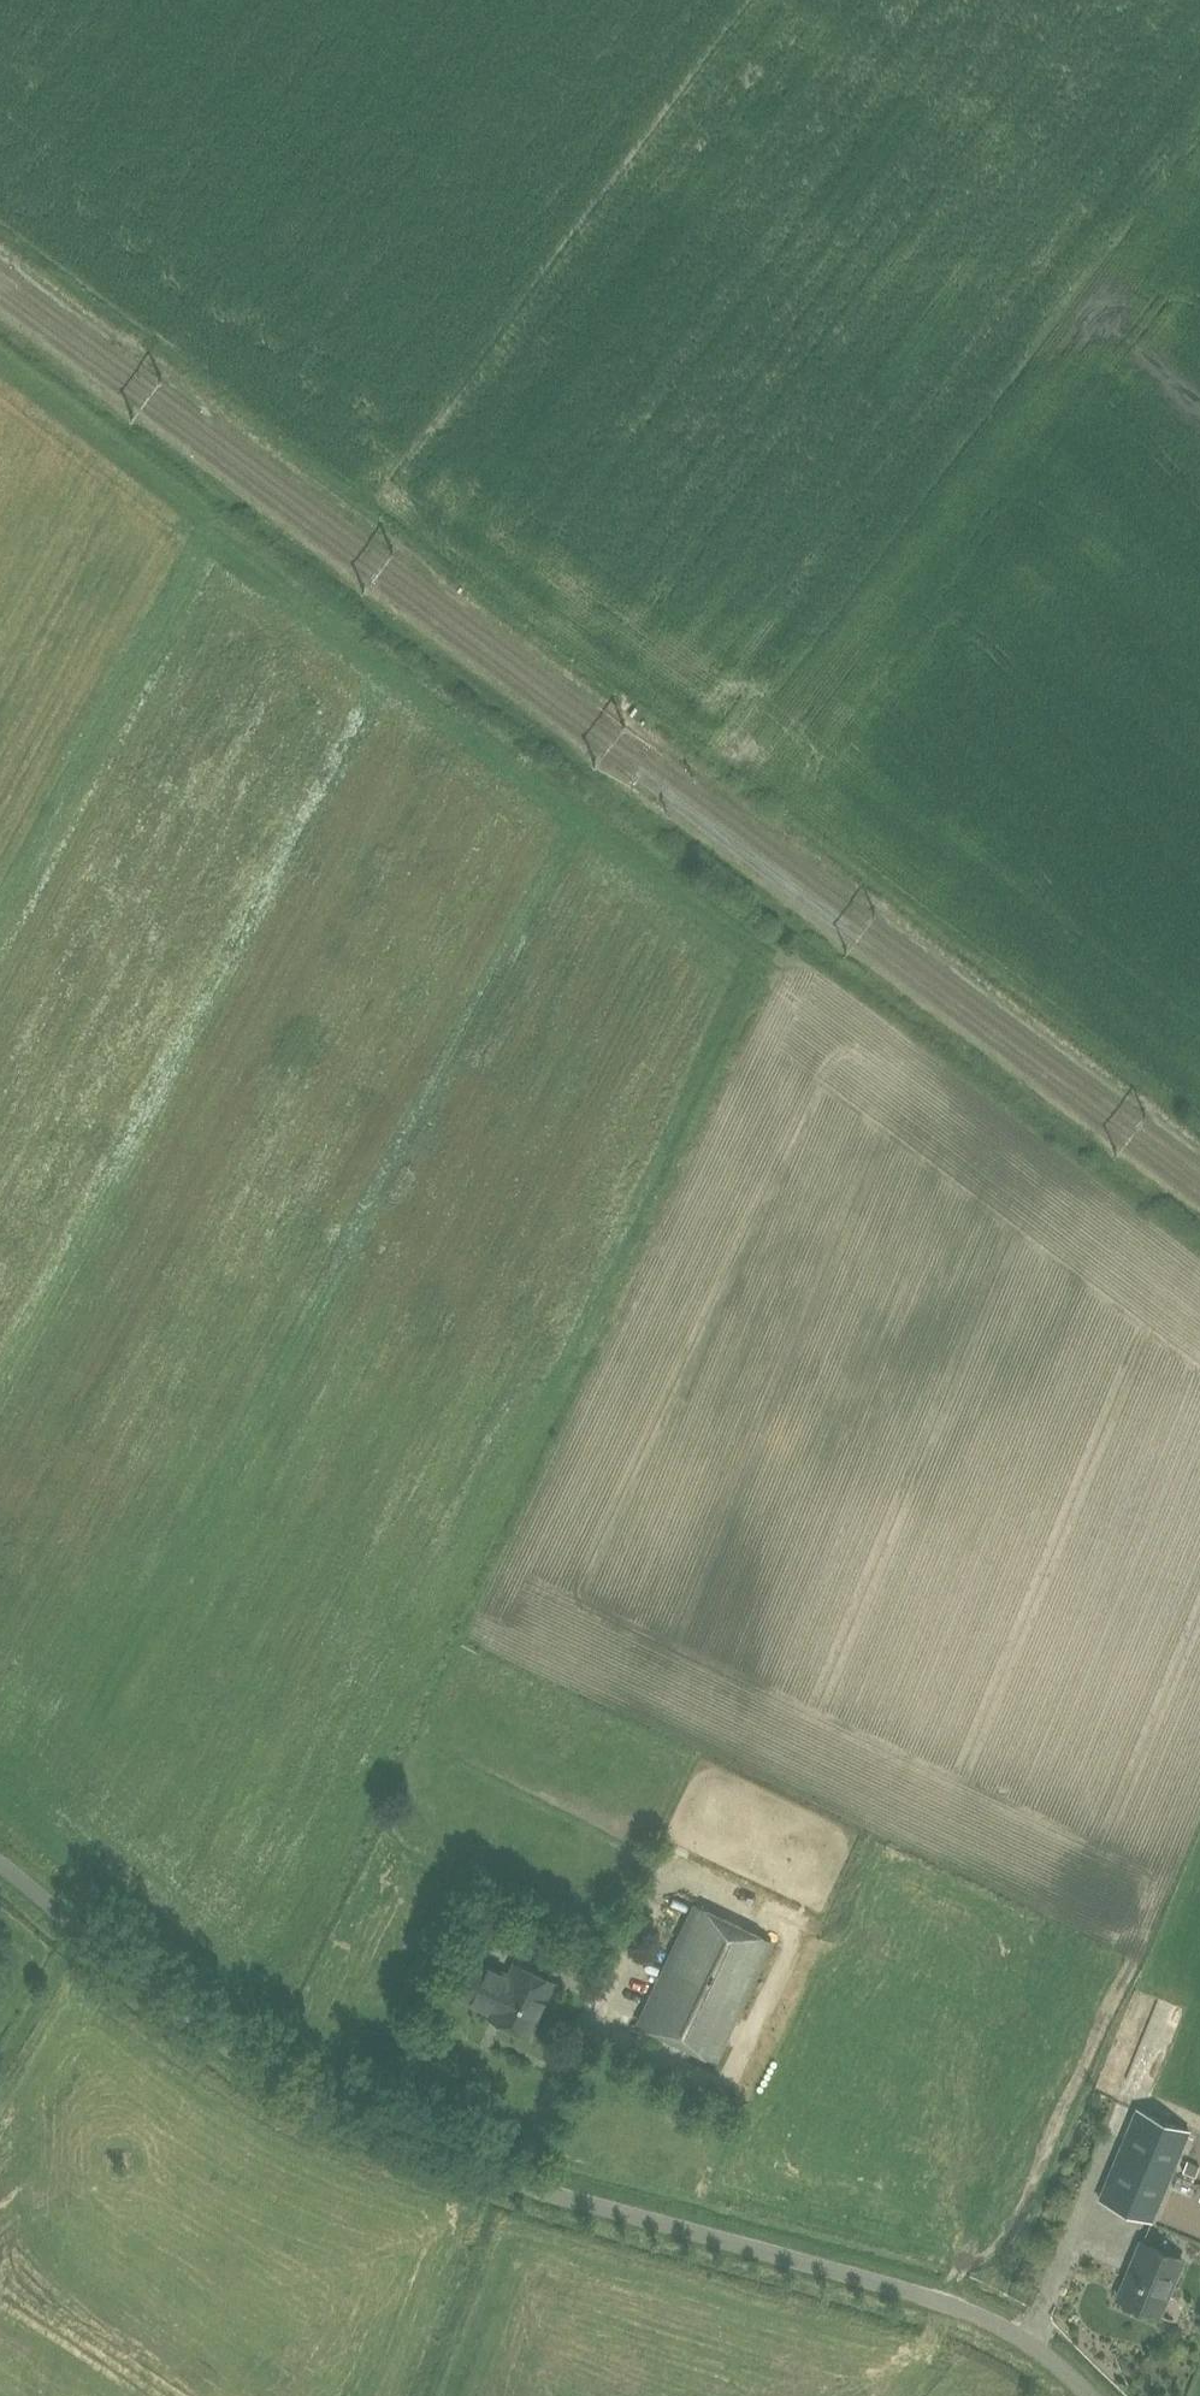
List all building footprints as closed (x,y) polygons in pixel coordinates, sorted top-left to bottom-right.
[(771,1941),(694,1904),(639,2022),(715,2058),(771,1941)] [(490,2015),(497,2019),(529,2034),(554,1981),(515,1963),(509,1975),(471,1957),(454,1993),(492,2011),(490,2015)] [(1153,2221),(1190,2132),(1191,2128),(1135,2107),(1098,2198),(1153,2221)] [(1158,2314),(1182,2258),(1142,2241),(1118,2297),(1158,2314)]
